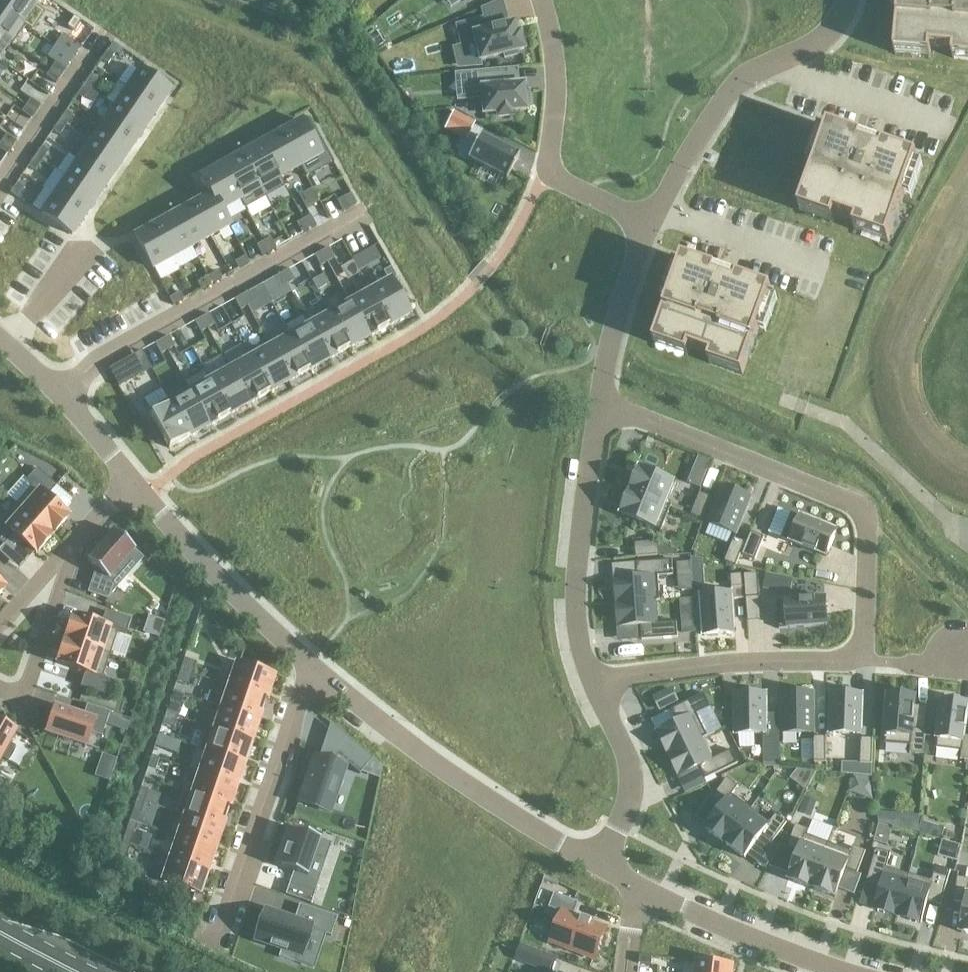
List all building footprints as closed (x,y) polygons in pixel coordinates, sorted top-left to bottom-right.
[(22,25),(23,24),(35,6),(26,0),(0,0),(0,10),(22,25)] [(348,12),(355,0),(344,0),(340,7),(348,12)] [(895,55),(897,55),(898,48),(930,51),(930,58),(931,58),(932,51),(954,53),(954,60),(955,60),(956,53),(967,54),(967,0),(900,0),(895,55)] [(23,24),(22,25),(0,10),(0,36),(10,43),(9,43),(13,46),(27,26),(23,24)] [(479,62),(504,56),(505,59),(518,56),(517,53),(524,51),(520,34),(516,35),(514,24),(488,31),(484,16),(483,16),(484,19),(456,26),(461,47),(475,44),(479,62)] [(76,34),(86,41),(93,30),(83,24),(76,34)] [(76,34),(71,41),(81,48),(86,41),(76,34)] [(9,43),(10,43),(0,36),(0,57),(9,43)] [(115,55),(108,50),(102,60),(108,65),(115,55)] [(51,71),(61,78),(65,71),(55,64),(51,71)] [(61,78),(51,71),(46,77),(56,84),(61,78)] [(140,71),(128,90),(158,110),(171,92),(140,71)] [(497,114),(498,119),(511,118),(511,113),(526,112),(526,105),(530,105),(529,92),(525,92),(524,86),(500,88),(499,74),(467,77),(468,97),(482,96),(484,115),(497,114)] [(91,76),(84,86),(91,91),(98,81),(91,76)] [(84,101),(91,91),(84,86),(77,96),(84,101)] [(146,128),(158,110),(128,90),(115,108),(146,128)] [(26,106),(36,113),(41,107),(31,100),(26,106)] [(32,120),(36,113),(26,106),(22,113),(32,120)] [(146,128),(115,108),(103,125),(134,146),(146,128)] [(60,122),(66,126),(73,116),(66,112),(60,122)] [(465,135),(472,122),(454,113),(447,125),(465,135)] [(301,120),(281,132),(301,167),(321,156),(301,120)] [(59,136),(66,126),(60,122),(53,132),(59,136)] [(121,164),(134,146),(103,125),(91,143),(121,164)] [(919,160),(829,129),(800,212),(834,224),(836,218),(857,225),(855,232),(889,244),(919,160)] [(281,178),(301,167),(281,132),(261,143),(281,178)] [(6,135),(2,142),(12,149),(17,142),(6,135)] [(505,180),(506,181),(519,156),(518,156),(481,137),(481,136),(480,135),(467,161),(468,161),(469,159),(485,168),(479,179),(497,189),(503,178),(506,180),(505,180)] [(12,149),(2,142),(0,145),(0,151),(8,156),(12,149)] [(109,182),(121,164),(91,143),(79,161),(109,182)] [(261,143),(242,153),(262,189),(281,178),(261,143)] [(42,147),(35,157),(42,162),(49,152),(42,147)] [(242,200),(262,189),(242,153),(222,164),(242,200)] [(42,162),(35,157),(28,167),(35,172),(42,162)] [(97,200),(109,182),(79,161),(67,179),(97,200)] [(221,212),(221,211),(242,200),(222,164),(200,176),(210,194),(211,193),(221,212)] [(67,179),(55,197),(85,217),(97,200),(67,179)] [(24,188),(17,184),(10,194),(17,199),(24,188)] [(230,227),(221,211),(221,212),(211,193),(210,194),(192,204),(210,238),(230,227)] [(72,236),(85,217),(55,197),(42,215),(72,236)] [(344,198),(337,202),(343,213),(350,209),(344,198)] [(210,238),(192,204),(173,214),(192,248),(210,238)] [(173,259),(192,248),(173,214),(154,225),(173,259)] [(304,220),(310,231),(317,227),(311,217),(304,220)] [(310,231),(304,220),(297,224),(302,235),(310,231)] [(153,270),(173,259),(154,225),(134,236),(153,270)] [(264,242),(270,253),(277,249),(271,239),(264,242)] [(270,253),(264,242),(256,246),(262,257),(270,253)] [(334,259),(329,249),(322,252),(327,263),(334,259)] [(327,263),(322,252),(314,256),(320,267),(327,263)] [(360,273),(371,267),(363,253),(352,259),(354,262),(360,273)] [(246,257),(235,263),(239,270),(250,264),(246,257)] [(654,345),(743,377),(772,294),(684,263),(654,345)] [(282,274),(288,285),(295,281),(289,271),(282,274)] [(208,278),(212,285),(222,279),(218,272),(208,278)] [(288,285),(282,274),(275,278),(280,289),(288,285)] [(212,285),(208,278),(197,284),(201,291),(212,285)] [(391,281),(371,293),(390,326),(410,315),(391,281)] [(180,293),(169,299),(173,306),(184,300),(180,293)] [(249,293),(242,296),(247,307),(255,303),(249,293)] [(370,338),(390,326),(371,293),(351,304),(370,338)] [(242,296),(234,300),(240,311),(247,307),(242,296)] [(93,309),(97,321),(122,315),(119,302),(93,309)] [(351,304),(331,315),(350,349),(370,338),(351,304)] [(330,360),(350,349),(331,315),(329,310),(307,322),(310,327),(311,326),(330,360)] [(209,315),(202,319),(208,329),(215,325),(209,315)] [(208,329),(202,319),(195,322),(200,333),(208,329)] [(310,327),(291,337),(310,371),(330,360),(311,326),(310,327)] [(175,347),(169,337),(162,341),(168,351),(175,347)] [(290,382),(310,371),(291,337),(271,348),(290,382)] [(162,341),(155,345),(161,355),(168,351),(162,341)] [(251,360),(269,393),(290,382),(271,348),(252,359),(251,360)] [(228,367),(249,405),(269,393),(251,360),(252,359),(249,355),(228,367)] [(116,366),(109,370),(115,381),(122,377),(116,366)] [(208,378),(210,382),(229,416),(249,405),(228,367),(208,378)] [(209,427),(229,416),(210,382),(190,393),(209,427)] [(170,404),(189,438),(209,427),(190,393),(172,403),(170,404)] [(169,449),(189,438),(170,404),(172,403),(169,399),(148,411),(169,449)] [(33,486),(16,504),(53,536),(69,518),(47,498),(57,487),(37,469),(27,481),(33,486)] [(641,469),(631,493),(672,509),(672,508),(667,506),(676,484),(641,469)] [(737,535),(752,498),(723,486),(708,523),(737,535)] [(631,493),(622,516),(662,532),(672,509),(631,493)] [(701,494),(692,516),(704,521),(714,499),(701,494)] [(16,504),(0,523),(0,522),(0,543),(4,547),(14,535),(36,555),(53,536),(16,504)] [(782,540),(827,558),(837,533),(793,515),(782,540)] [(88,593),(107,600),(118,587),(109,579),(121,566),(130,574),(143,559),(134,551),(135,550),(114,532),(87,561),(97,570),(96,571),(88,593)] [(765,539),(752,534),(743,556),(756,561),(765,539)] [(735,539),(725,563),(737,567),(746,544),(735,539)] [(636,559),(661,557),(659,543),(635,545),(636,559)] [(656,601),(656,602),(661,602),(659,578),(674,576),(673,561),(637,564),(638,578),(616,579),(617,604),(656,601)] [(767,573),(764,590),(775,592),(779,576),(767,573)] [(747,600),(761,599),(759,575),(745,576),(747,600)] [(744,588),(743,576),(731,577),(732,589),(744,588)] [(704,636),(736,633),(733,593),(701,596),(704,636)] [(826,600),(778,603),(780,630),(828,627),(826,600)] [(656,602),(656,601),(617,604),(619,629),(641,627),(642,641),(679,639),(678,623),(658,625),(656,602)] [(72,617),(65,640),(110,656),(118,632),(126,635),(131,620),(105,612),(100,626),(72,617)] [(110,656),(65,640),(57,664),(85,673),(80,688),(109,697),(114,683),(103,679),(110,656)] [(180,671),(188,673),(192,662),(184,659),(180,671)] [(237,665),(229,687),(266,699),(274,677),(237,665)] [(188,673),(180,671),(176,682),(184,685),(188,673)] [(266,699),(229,687),(222,708),(259,721),(266,699)] [(655,699),(660,710),(678,701),(673,690),(655,699)] [(736,735),(768,735),(767,694),(735,695),(736,735)] [(815,734),(815,694),(783,694),(783,734),(815,734)] [(862,735),(864,695),(832,694),(830,734),(862,735)] [(704,739),(708,737),(698,715),(711,709),(705,695),(672,711),(678,723),(658,733),(669,755),(704,739)] [(924,756),(926,731),(914,731),(916,699),(889,697),(885,745),(911,747),(911,755),(924,756)] [(170,702),(166,714),(173,716),(177,705),(170,702)] [(967,762),(967,737),(966,737),(967,720),(967,705),(943,702),(937,750),(962,753),(961,761),(967,762)] [(102,737),(110,713),(88,705),(83,717),(55,708),(46,733),(87,747),(91,734),(102,737)] [(259,721),(222,708),(215,730),(251,743),(259,721)] [(173,716),(166,714),(162,725),(169,728),(173,716)] [(2,757),(7,760),(14,748),(9,744),(15,732),(0,724),(0,760),(2,757)] [(215,730),(207,752),(244,764),(251,743),(215,730)] [(155,745),(155,746),(166,750),(170,739),(158,735),(155,745)] [(815,738),(815,764),(827,763),(827,738),(815,738)] [(348,739),(335,754),(348,765),(360,775),(373,759),(348,739)] [(714,760),(704,739),(669,755),(680,778),(700,768),(706,781),(739,765),(732,751),(714,760)] [(780,764),(780,739),(765,739),(766,764),(780,764)] [(873,765),(874,740),(862,739),(861,765),(873,765)] [(207,752),(200,774),(237,786),(244,764),(207,752)] [(159,760),(151,757),(147,768),(155,771),(159,760)] [(314,757),(299,802),(330,813),(346,768),(319,759),(314,757)] [(229,808),(237,786),(200,774),(192,795),(229,808)] [(726,845),(752,810),(733,796),(739,788),(728,780),(713,799),(723,806),(706,830),(726,845)] [(140,788),(136,800),(144,803),(148,791),(140,788)] [(185,817),(222,830),(229,808),(192,795),(185,817)] [(800,813),(811,817),(816,802),(805,798),(800,813)] [(144,803),(136,800),(132,811),(140,814),(144,803)] [(752,810),(726,845),(746,860),(763,836),(774,844),(788,824),(777,816),(771,824),(752,810)] [(906,815),(905,830),(918,834),(920,816),(906,815)] [(178,839),(214,851),(222,830),(185,817),(178,839)] [(893,829),(879,825),(874,842),(888,846),(893,829)] [(813,889),(830,844),(808,836),(809,831),(796,826),(788,849),(800,853),(789,881),(813,889)] [(293,830),(280,869),(293,873),(285,896),(311,905),(326,862),(314,858),(320,840),(293,830)] [(125,832),(122,843),(129,846),(133,834),(125,832)] [(170,861),(207,873),(214,851),(178,839),(170,861)] [(963,847),(943,842),(939,857),(958,863),(963,847)] [(125,857),(129,846),(122,843),(118,855),(125,857)] [(846,870),(858,875),(867,852),(854,847),(852,852),(830,844),(813,889),(836,898),(846,870)] [(874,910),(898,917),(910,875),(887,869),(891,854),(876,850),(867,885),(880,889),(874,910)] [(200,895),(207,873),(170,861),(163,882),(200,895)] [(933,882),(910,875),(898,917),(922,924),(928,902),(942,906),(951,871),(937,867),(933,882)] [(958,878),(954,902),(966,904),(961,933),(967,934),(967,880),(958,878)] [(596,961),(608,930),(574,917),(579,903),(555,894),(550,909),(562,913),(551,944),(596,961)] [(266,911),(255,941),(281,950),(279,958),(294,963),(297,955),(301,956),(310,930),(326,935),(331,937),(337,918),(299,905),(294,920),(266,911)] [(530,965),(550,971),(553,971),(558,961),(535,952),(530,965)] [(653,958),(641,957),(640,965),(652,966),(653,958)] [(733,968),(699,963),(698,971),(733,971),(733,968)]
